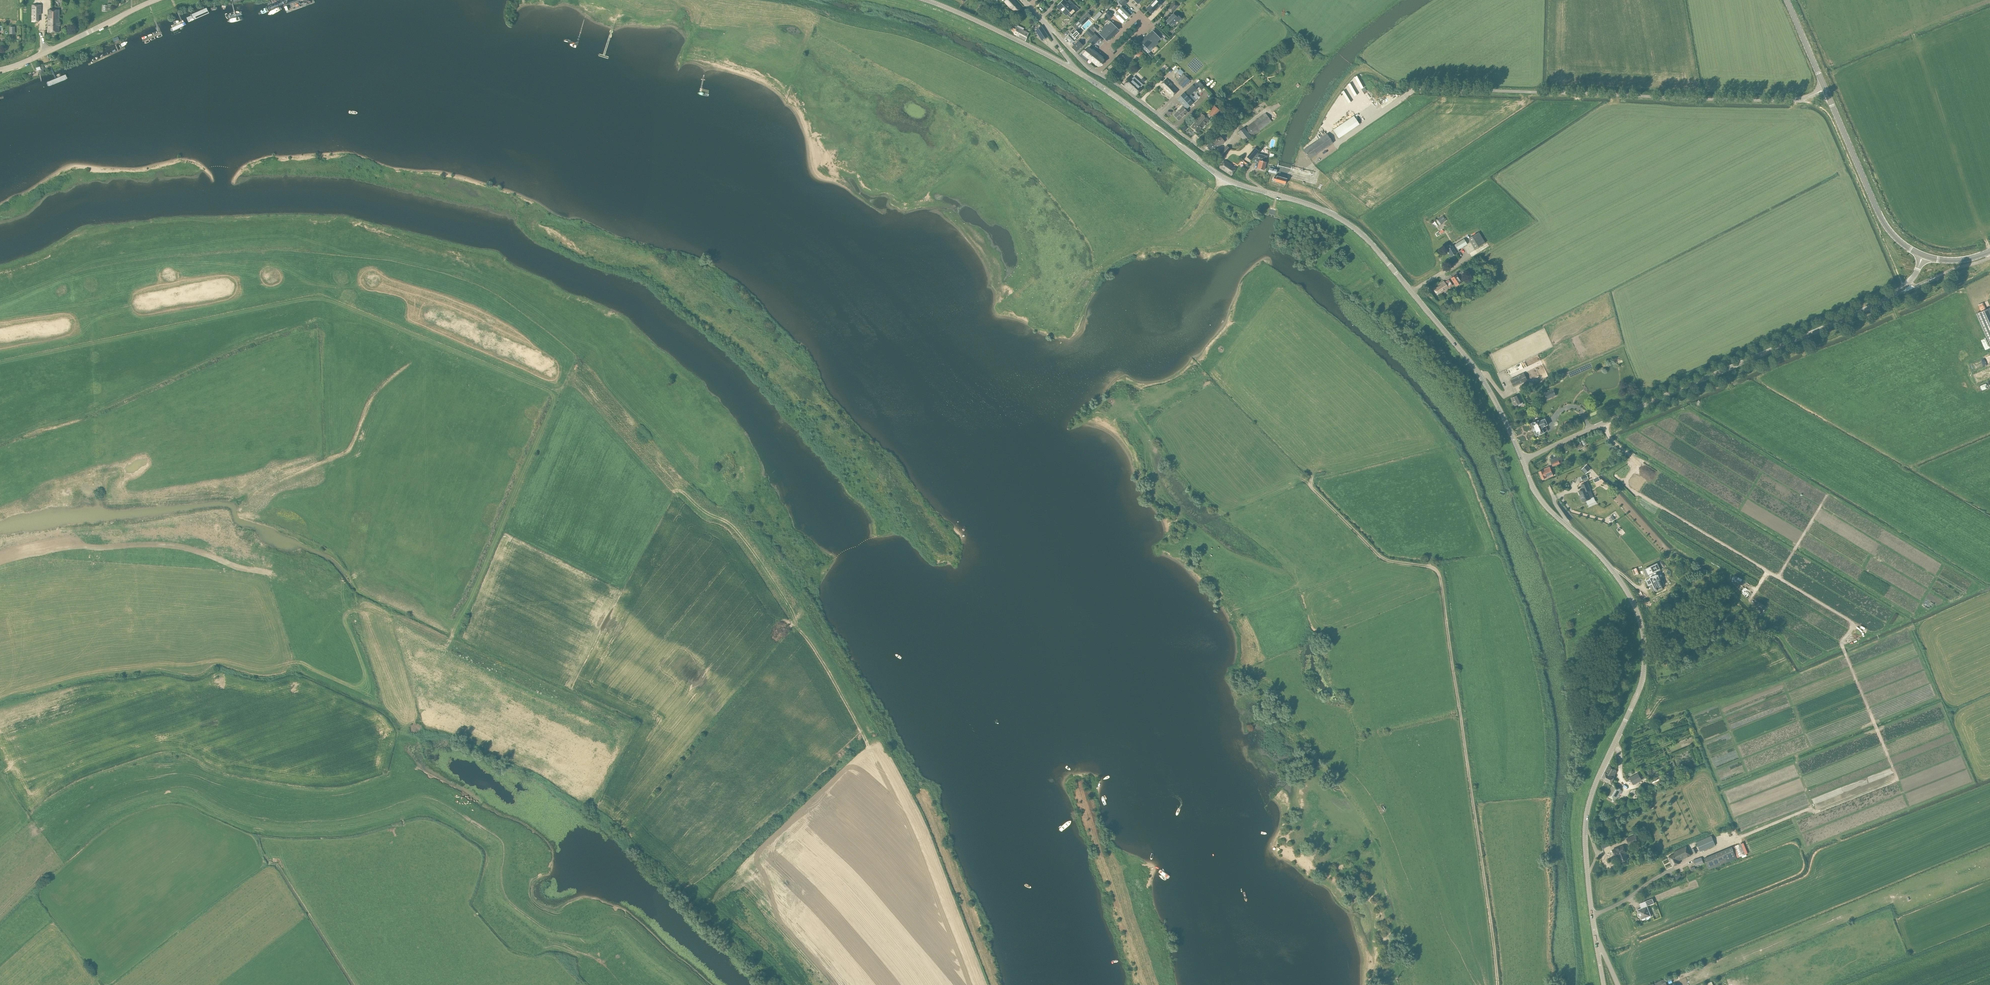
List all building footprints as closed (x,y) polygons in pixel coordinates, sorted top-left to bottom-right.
[(1021,7),(1015,0),(1006,0),(1005,1),(1015,13),(1021,7)] [(1065,0),(1064,0),(1057,7),(1057,6),(1057,7),(1060,10),(1060,9),(1066,15),(1066,14),(1067,13),(1071,18),(1080,10),(1070,0),(1069,0),(1067,2),(1065,0)] [(1147,8),(1146,9),(1151,14),(1161,4),(1156,0),(1155,0),(1147,8)] [(1180,4),(1176,0),(1175,0),(1167,8),(1171,12),(1180,4)] [(34,22),(34,23),(36,23),(36,22),(40,22),(40,15),(43,15),(43,5),(33,5),(33,22),(34,22)] [(207,6),(184,15),(188,24),(211,13),(207,6)] [(1117,11),(1126,19),(1130,15),(1124,9),(1123,9),(1121,7),(1117,11)] [(48,32),(59,32),(59,26),(60,26),(60,22),(59,22),(59,10),(48,9),(48,32)] [(1122,23),(1126,19),(1117,11),(1114,14),(1116,17),(1122,23)] [(1166,21),(1171,26),(1174,23),(1175,25),(1182,18),(1177,14),(1176,15),(1174,14),(1166,21)] [(1083,23),(1080,20),(1073,26),(1077,29),(1083,23)] [(1104,27),(1114,36),(1115,35),(1114,34),(1118,29),(1119,29),(1112,23),(1109,26),(1107,24),(1104,27)] [(1029,33),(1023,30),(1024,29),(1017,25),(1014,32),(1015,33),(1014,34),(1025,39),(1029,33)] [(1042,40),(1048,36),(1042,26),(1035,30),(1042,40)] [(1112,38),(1114,36),(1104,27),(1101,29),(1103,32),(1100,35),(1107,41),(1111,37),(1112,38)] [(1080,35),(1076,31),(1075,32),(1074,31),(1073,32),(1072,31),(1065,37),(1071,44),(1078,37),(1080,35)] [(1146,36),(1156,45),(1159,43),(1156,40),(1159,37),(1160,38),(1160,37),(1153,31),(1149,35),(1148,34),(1146,36)] [(1078,40),(1083,44),(1087,40),(1083,35),(1078,40)] [(1153,48),(1156,45),(1146,36),(1145,37),(1146,39),(1141,43),(1148,49),(1151,46),(1153,48)] [(1072,47),(1076,51),(1083,45),(1078,41),(1072,47)] [(1088,58),(1094,51),(1088,47),(1086,51),(1085,50),(1082,53),(1088,58)] [(1146,62),(1149,59),(1138,48),(1134,51),(1136,53),(1136,54),(1142,60),(1143,60),(1146,62)] [(1093,62),(1099,53),(1097,52),(1096,53),(1094,51),(1088,58),(1093,62)] [(1099,53),(1093,62),(1098,66),(1104,59),(1101,57),(1103,56),(1099,53)] [(1175,65),(1172,68),(1180,75),(1183,72),(1175,65)] [(1183,74),(1177,80),(1179,82),(1178,83),(1183,88),(1190,80),(1183,74)] [(1133,78),(1130,75),(1126,79),(1129,82),(1125,86),(1135,95),(1143,87),(1141,86),(1143,84),(1135,76),(1133,78)] [(47,88),(44,79),(22,85),(25,94),(47,88)] [(1160,85),(1163,88),(1164,87),(1172,96),(1177,91),(1166,79),(1160,85)] [(1199,81),(1196,83),(1202,90),(1205,87),(1199,81)] [(1193,103),(1188,97),(1197,89),(1193,84),(1177,98),(1183,105),(1174,114),(1179,120),(1188,112),(1186,109),(1193,103)] [(1214,105),(1208,113),(1214,118),(1220,111),(1214,105)] [(1265,112),(1245,128),(1244,127),(1237,132),(1245,142),(1252,136),(1272,121),(1265,112)] [(1201,113),(1194,122),(1195,122),(1191,127),(1197,132),(1208,119),(1201,113)] [(1339,139),(1356,127),(1360,125),(1354,116),(1350,118),(1333,130),(1339,139)] [(1327,133),(1303,150),(1309,159),(1333,143),(1327,133)] [(1212,152),(1217,148),(1217,147),(1224,141),(1220,135),(1212,141),(1207,146),(1212,152)] [(1221,158),(1231,149),(1227,145),(1217,155),(1221,158)] [(1252,161),(1259,163),(1257,168),(1264,170),(1266,161),(1268,155),(1258,153),(1252,161)] [(1220,168),(1231,176),(1237,168),(1225,160),(1220,168)] [(1287,179),(1276,176),(1274,176),(1273,179),(1273,180),(1275,180),(1275,181),(1285,184),(1287,179)] [(1443,216),(1431,223),(1434,228),(1446,220),(1443,216)] [(1485,243),(1479,232),(1468,238),(1474,249),(1485,243)] [(1458,249),(1464,246),(1467,244),(1464,239),(1452,246),(1447,249),(1451,256),(1456,253),(1459,251),(1458,249)] [(1451,278),(1456,285),(1461,282),(1456,275),(1451,278)] [(1453,285),(1449,280),(1445,282),(1444,282),(1434,289),(1437,294),(1447,288),(1448,289),(1453,285)] [(1976,313),(1989,345),(1989,310),(1989,307),(1976,313)] [(1514,387),(1528,380),(1524,372),(1510,379),(1514,387)] [(1553,390),(1545,393),(1548,399),(1556,396),(1553,390)] [(1521,402),(1518,395),(1511,398),(1514,406),(1519,404),(1520,406),(1523,404),(1522,402),(1521,402)] [(1534,431),(1536,436),(1544,432),(1542,427),(1548,425),(1545,419),(1539,421),(1539,420),(1531,424),(1533,429),(1534,431)] [(1553,467),(1560,464),(1560,463),(1563,462),(1560,455),(1550,459),(1553,467)] [(1627,477),(1639,463),(1634,459),(1626,469),(1621,465),(1618,469),(1627,477)] [(1542,470),(1539,472),(1542,479),(1545,478),(1546,478),(1554,475),(1550,467),(1549,467),(1549,466),(1542,469),(1542,470)] [(1636,471),(1631,477),(1634,480),(1639,474),(1636,471)] [(1591,498),(1588,491),(1590,490),(1587,482),(1581,484),(1583,489),(1578,491),(1580,495),(1579,495),(1582,502),(1586,500),(1588,505),(1595,502),(1593,497),(1591,498)] [(1637,567),(1632,569),(1636,579),(1641,577),(1637,567)] [(1657,575),(1656,575),(1650,578),(1650,579),(1648,580),(1650,584),(1652,583),(1655,589),(1656,590),(1657,591),(1663,589),(1662,586),(1659,580),(1660,579),(1658,575),(1657,575)] [(1611,783),(1614,778),(1615,776),(1614,775),(1617,771),(1608,766),(1602,778),(1611,783)] [(1638,773),(1630,777),(1633,784),(1642,780),(1638,773)] [(1611,787),(1606,795),(1616,801),(1622,790),(1620,790),(1621,788),(1617,786),(1617,784),(1614,782),(1611,787)] [(1636,834),(1626,838),(1629,846),(1639,842),(1639,841),(1642,840),(1639,834),(1636,835),(1636,834)] [(1696,842),(1700,852),(1716,845),(1711,835),(1696,842)] [(1623,846),(1612,850),(1615,856),(1618,855),(1620,862),(1627,859),(1624,853),(1625,852),(1623,846)] [(1687,846),(1675,852),(1675,853),(1668,857),(1673,866),(1680,862),(1679,860),(1691,855),(1687,846)] [(1708,869),(1727,862),(1737,858),(1732,847),(1722,851),(1704,858),(1708,869)] [(1701,857),(1693,860),(1695,866),(1704,863),(1701,857)] [(1641,920),(1651,916),(1647,905),(1637,909),(1638,914),(1637,914),(1639,917),(1641,920)]
